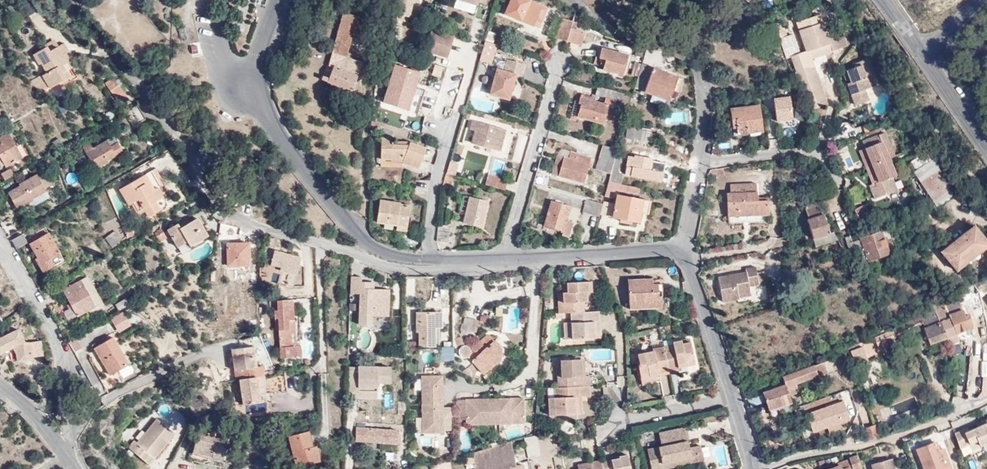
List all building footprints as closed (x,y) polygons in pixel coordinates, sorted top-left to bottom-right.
[(397,4),(401,5),(397,22),(403,23),(404,17),(408,18),(410,8),(412,0),(398,0),(397,4)] [(473,0),(456,0),(454,5),(472,10),(473,7),(475,1),(473,0)] [(532,25),(535,17),(541,20),(546,9),(529,0),(510,0),(506,11),(532,25)] [(782,3),(778,0),(764,0),(763,2),(774,11),(782,3)] [(475,1),(473,7),(483,10),(485,4),(475,1)] [(418,9),(410,8),(408,18),(416,20),(418,9)] [(798,78),(815,73),(811,58),(845,46),(840,30),(827,34),(820,16),(796,23),(805,51),(790,56),(798,78)] [(346,60),(358,22),(343,17),(325,79),(354,91),(364,67),(346,60)] [(404,17),(403,23),(415,26),(416,20),(408,18),(404,17)] [(535,17),(532,25),(538,27),(541,20),(535,17)] [(571,28),(573,21),(560,17),(556,37),(568,40),(571,28)] [(784,21),(774,24),(779,38),(788,35),(784,21)] [(582,30),(571,28),(568,40),(579,43),(582,30)] [(425,50),(447,57),(453,35),(431,29),(425,50)] [(788,35),(779,38),(784,51),(795,49),(791,34),(788,35)] [(56,48),(50,38),(41,43),(44,48),(47,53),(56,48)] [(192,54),(201,53),(199,42),(190,44),(192,54)] [(43,76),(48,85),(50,88),(69,77),(66,71),(63,66),(67,64),(62,56),(66,53),(69,51),(64,43),(56,48),(47,53),(44,48),(34,55),(39,65),(42,63),(47,72),(43,76)] [(627,55),(602,46),(596,62),(621,71),(627,55)] [(492,50),(483,48),(480,61),(488,63),(492,50)] [(63,66),(66,71),(74,66),(66,53),(62,56),(67,64),(63,66)] [(849,94),(851,93),(866,89),(879,84),(869,57),(860,60),(862,65),(845,71),(849,80),(846,81),(849,94)] [(521,77),(525,64),(507,60),(504,72),(497,70),(490,95),(509,100),(514,76),(521,77)] [(645,67),(640,65),(634,87),(639,88),(645,67)] [(408,111),(420,73),(396,67),(385,105),(408,111)] [(671,90),(676,78),(652,69),(644,90),(668,99),(671,90)] [(35,79),(45,87),(48,85),(43,76),(42,75),(35,79)] [(681,80),(676,78),(671,90),(677,92),(681,80)] [(37,91),(45,87),(35,79),(28,83),(37,91)] [(124,99),(115,84),(113,85),(110,81),(106,83),(118,103),(124,99)] [(623,91),(591,83),(586,100),(576,97),(573,103),(579,105),(576,117),(600,124),(605,104),(612,106),(614,99),(620,100),(623,91)] [(866,89),(851,93),(854,104),(869,99),(866,89)] [(775,120),(793,119),(791,93),(773,95),(775,120)] [(763,131),(758,104),(730,109),(732,124),(736,124),(738,135),(763,131)] [(470,122),(467,130),(472,131),(469,145),(498,152),(503,131),(470,122)] [(626,138),(633,139),(635,129),(635,127),(628,126),(626,138)] [(642,129),(640,140),(640,141),(648,142),(651,129),(642,128),(642,129)] [(472,131),(467,130),(465,129),(462,143),(469,145),(472,131)] [(633,139),(640,140),(642,129),(635,129),(633,139)] [(861,140),(864,147),(877,183),(871,185),(868,186),(873,198),(894,190),(890,178),(896,175),(889,157),(881,138),(886,136),(884,130),(861,140)] [(108,161),(123,152),(112,132),(96,142),(93,138),(83,143),(96,165),(99,163),(102,168),(110,164),(108,161)] [(3,135),(0,137),(0,165),(1,167),(21,155),(12,140),(8,142),(3,135)] [(894,155),(886,136),(881,138),(889,157),(894,155)] [(913,137),(906,142),(914,154),(921,148),(913,137)] [(422,166),(425,149),(410,145),(406,147),(396,147),(396,138),(384,138),(383,160),(404,159),(404,162),(422,166)] [(610,174),(617,149),(600,145),(594,169),(610,174)] [(461,148),(453,146),(451,153),(459,155),(461,148)] [(877,183),(864,147),(857,150),(871,185),(877,183)] [(623,151),(617,149),(610,174),(608,182),(620,184),(622,174),(617,173),(623,151)] [(582,183),(590,156),(569,151),(567,157),(555,154),(550,175),(582,183)] [(934,211),(957,196),(927,151),(905,165),(934,211)] [(665,173),(657,171),(650,170),(652,159),(653,157),(633,153),(631,165),(626,164),(624,172),(628,172),(628,175),(664,182),(665,173)] [(650,170),(657,171),(659,161),(652,159),(650,170)] [(445,173),(452,175),(455,166),(448,164),(445,173)] [(3,181),(13,175),(9,169),(0,174),(0,176),(3,181)] [(164,184),(154,169),(120,189),(129,205),(133,204),(139,213),(145,210),(150,217),(169,205),(158,188),(164,184)] [(44,189),(32,173),(15,184),(16,185),(6,192),(17,208),(44,189)] [(447,192),(452,175),(445,173),(442,188),(441,191),(447,192)] [(484,185),(504,191),(508,181),(488,175),(484,185)] [(639,194),(640,188),(620,184),(608,182),(604,196),(612,199),(614,191),(620,192),(620,190),(639,194)] [(757,195),(757,183),(731,184),(731,190),(728,191),(729,218),(768,215),(767,195),(757,195)] [(788,210),(796,206),(793,199),(795,198),(793,194),(783,198),(788,210)] [(640,212),(643,200),(617,195),(613,218),(620,219),(620,221),(631,223),(631,221),(638,223),(640,212)] [(482,227),(488,202),(469,198),(463,223),(482,227)] [(581,212),(598,217),(602,203),(585,198),(581,212)] [(407,232),(411,207),(401,205),(402,203),(383,200),(379,223),(397,226),(396,230),(407,232)] [(650,201),(643,200),(640,212),(648,214),(650,201)] [(569,219),(573,206),(551,201),(544,223),(566,229),(565,233),(572,234),(576,221),(569,219)] [(835,234),(834,233),(831,234),(824,215),(822,216),(818,203),(805,207),(810,220),(808,220),(814,239),(813,239),(817,249),(839,241),(836,237),(835,234)] [(861,224),(870,221),(863,205),(853,209),(861,224)] [(192,248),(209,237),(199,218),(189,223),(187,220),(168,231),(179,249),(188,244),(192,248)] [(134,234),(129,224),(124,227),(130,236),(134,234)] [(986,245),(986,243),(973,226),(941,251),(956,270),(986,245)] [(436,242),(437,243),(447,243),(447,227),(436,227),(436,230),(436,242)] [(123,239),(117,230),(107,237),(114,246),(123,239)] [(889,252),(880,231),(851,244),(859,264),(889,252)] [(64,259),(49,233),(31,243),(39,256),(36,259),(43,271),(64,259)] [(11,240),(17,250),(28,243),(23,234),(11,240)] [(248,264),(250,244),(228,244),(227,264),(248,264)] [(275,250),(271,265),(281,268),(277,283),(293,287),(302,258),(275,250)] [(740,295),(752,293),(751,287),(759,284),(757,268),(747,270),(747,272),(720,278),(724,302),(741,299),(740,295)] [(360,295),(359,323),(372,324),(372,316),(390,317),(391,289),(375,288),(375,282),(362,281),(362,276),(350,276),(350,295),(360,295)] [(107,307),(87,277),(62,291),(78,316),(88,311),(91,317),(107,307)] [(661,310),(659,281),(629,282),(630,311),(661,310)] [(563,313),(570,313),(584,312),(583,302),(585,302),(592,293),(592,282),(567,283),(567,293),(563,293),(564,303),(558,304),(559,313),(563,313)] [(277,359),(293,359),(292,347),(291,321),(293,320),(292,302),(268,304),(268,310),(272,310),(272,321),(274,321),(277,359)] [(933,309),(946,339),(955,335),(943,308),(941,302),(931,306),(933,309)] [(943,308),(955,335),(969,329),(958,302),(943,308)] [(492,316),(502,315),(501,307),(491,308),(492,316)] [(928,347),(946,339),(933,309),(920,315),(894,330),(898,338),(922,325),(924,330),(922,332),(928,347)] [(122,310),(110,318),(118,332),(131,324),(122,310)] [(419,333),(419,348),(435,348),(435,333),(436,312),(416,312),(416,333),(419,333)] [(599,313),(570,315),(571,324),(571,340),(595,339),(595,322),(599,322),(599,313)] [(571,340),(571,324),(563,324),(563,340),(571,340)] [(13,345),(22,341),(16,327),(0,334),(0,351),(13,345)] [(470,358),(475,364),(485,375),(501,361),(502,351),(489,337),(473,350),(473,354),(472,357),(470,358)] [(111,375),(127,365),(112,338),(95,349),(111,375)] [(22,341),(13,345),(17,350),(18,361),(32,358),(28,342),(22,341)] [(673,346),(663,348),(669,372),(678,370),(677,368),(677,364),(684,363),(685,367),(694,365),(690,343),(683,344),(681,341),(672,343),(673,346)] [(454,358),(453,345),(439,346),(440,359),(454,358)] [(257,377),(251,347),(227,350),(232,381),(236,380),(239,406),(265,402),(263,393),(257,394),(256,389),(265,388),(263,377),(257,377)] [(463,357),(466,359),(470,358),(472,357),(473,354),(473,350),(470,348),(466,347),(462,348),(461,353),(463,357)] [(669,372),(663,348),(650,350),(651,352),(636,355),(642,383),(656,381),(655,375),(669,372)] [(869,361),(865,348),(852,352),(857,366),(869,361)] [(849,366),(844,353),(836,357),(841,369),(849,366)] [(470,358),(466,359),(458,367),(464,373),(475,364),(470,358)] [(558,378),(558,388),(589,386),(589,377),(584,377),(582,377),(581,360),(561,361),(561,378),(558,378)] [(827,372),(823,362),(782,377),(785,385),(762,393),(768,411),(791,403),(789,395),(799,391),(795,384),(827,372)] [(392,366),(348,366),(348,390),(354,395),(354,399),(379,398),(378,385),(393,385),(392,366)] [(285,389),(284,375),(266,377),(267,390),(285,389)] [(445,434),(444,377),(423,376),(425,433),(445,434)] [(558,388),(548,388),(549,415),(582,414),(582,397),(590,397),(589,386),(558,388)] [(467,399),(467,400),(467,419),(467,424),(499,424),(524,424),(524,399),(499,399),(467,399)] [(467,400),(456,401),(456,405),(457,420),(467,419),(467,400)] [(806,412),(812,430),(848,418),(842,400),(806,412)] [(986,424),(986,422),(986,421),(986,420),(977,424),(979,428),(986,424)] [(130,449),(145,460),(151,453),(156,458),(176,435),(158,421),(141,441),(138,439),(130,449)] [(986,443),(986,424),(979,428),(970,432),(968,427),(955,433),(961,449),(964,456),(974,452),(973,450),(986,443)] [(398,445),(397,430),(357,428),(356,442),(398,445)] [(663,468),(662,463),(690,457),(692,463),(702,461),(700,446),(688,448),(684,428),(658,433),(661,447),(647,449),(651,468),(662,468),(663,468)] [(865,441),(876,439),(873,429),(863,431),(865,441)] [(310,445),(306,431),(285,437),(294,468),(318,461),(313,445),(310,445)] [(199,432),(195,445),(203,447),(201,453),(224,461),(230,441),(199,432)] [(526,456),(539,456),(538,436),(525,436),(526,456)] [(523,466),(516,467),(512,442),(475,452),(476,466),(473,468),(472,468),(524,468),(523,466)] [(945,449),(940,451),(937,442),(918,449),(925,468),(952,468),(945,449)] [(203,447),(195,445),(194,451),(201,453),(203,447)] [(151,453),(145,460),(151,464),(156,458),(151,453)] [(602,462),(604,468),(631,468),(627,455),(618,457),(618,459),(602,462)] [(857,455),(849,457),(850,461),(852,467),(853,468),(861,468),(857,455)] [(662,463),(663,468),(692,463),(690,457),(662,463)] [(453,459),(432,466),(433,468),(447,468),(452,467),(451,464),(454,462),(453,459)] [(890,459),(872,464),(873,468),(893,468),(890,459)] [(602,462),(601,463),(601,461),(591,463),(593,468),(604,468),(602,462)] [(850,461),(838,464),(839,466),(831,468),(848,468),(852,467),(850,461)]
